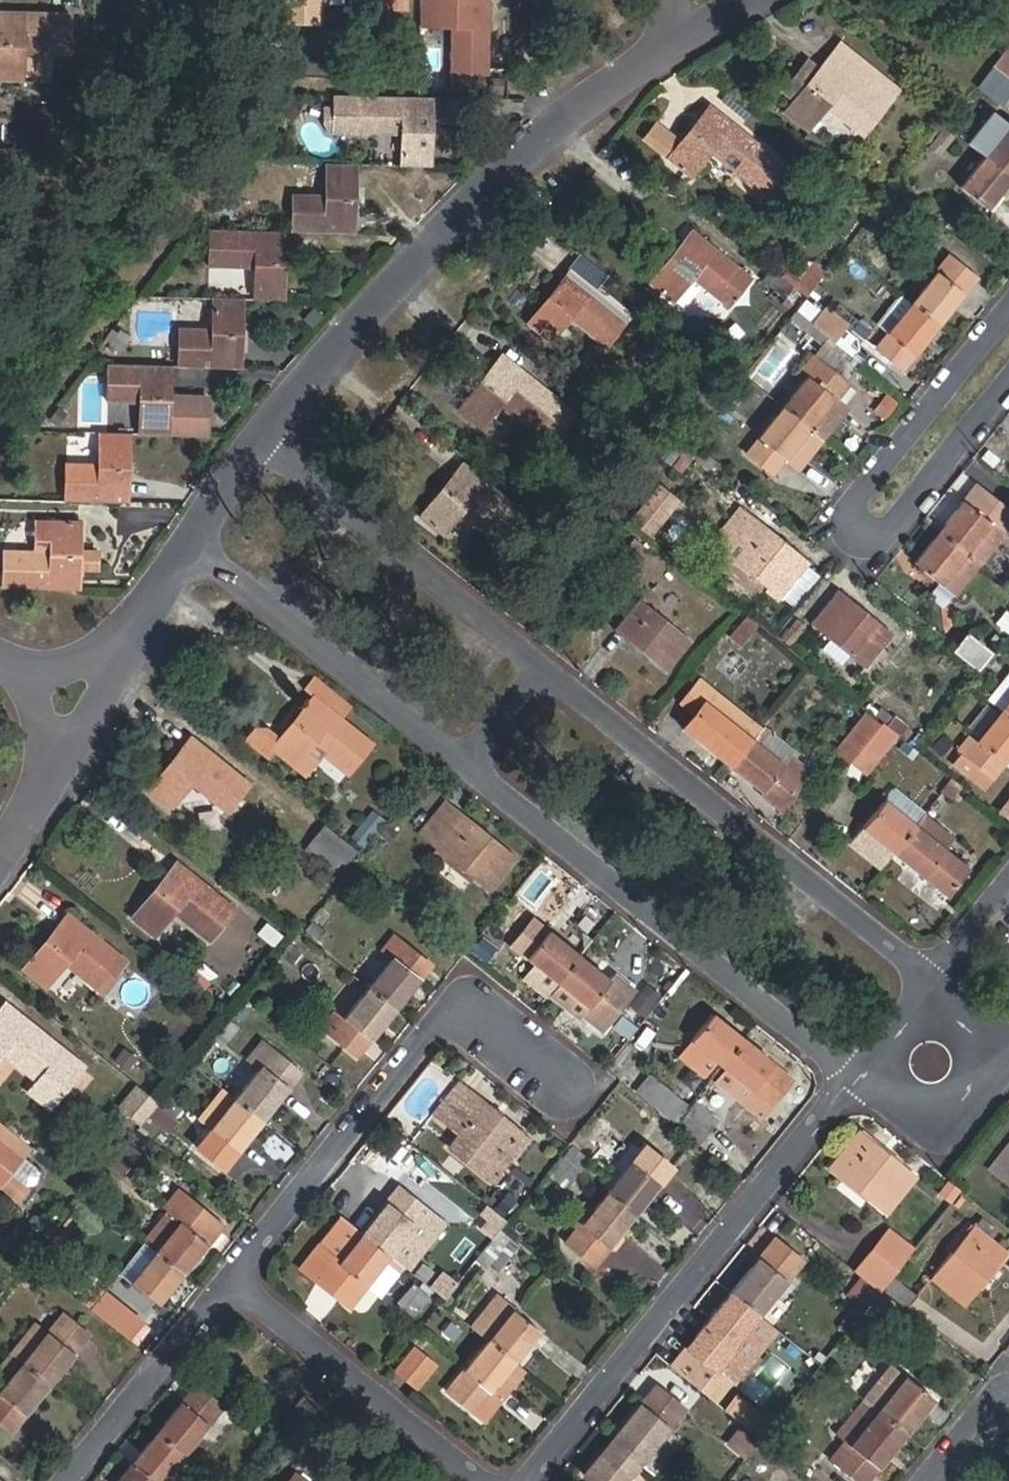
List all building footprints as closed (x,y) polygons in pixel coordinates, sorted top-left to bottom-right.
[(82,11),(83,0),(61,0),(60,10),(82,11)] [(323,0),(284,0),(284,21),(284,22),(322,23),(323,0)] [(384,9),(411,9),(411,0),(385,0),(384,9)] [(451,73),(488,74),(490,0),(422,0),(421,27),(453,28),(451,73)] [(24,80),(25,52),(69,53),(70,15),(0,13),(0,80),(24,80)] [(793,100),(784,112),(810,133),(830,109),(865,137),(900,93),(840,44),(819,70),(821,72),(817,76),(815,75),(803,65),(782,91),(793,100)] [(1005,51),(992,67),(1008,79),(1008,54),(1005,51)] [(807,60),(803,65),(815,75),(817,76),(821,72),(819,70),(807,60)] [(1008,96),(1008,79),(992,67),(978,85),(1002,104),(1008,96)] [(433,167),(435,99),(420,98),(335,96),(333,134),(400,136),(399,166),(433,167)] [(57,133),(59,106),(38,104),(35,131),(57,133)] [(787,169),(708,104),(665,157),(692,179),(711,156),(764,198),(787,169)] [(1008,176),(1008,128),(986,157),(1008,176)] [(1008,183),(1008,176),(986,157),(962,188),(988,209),(1008,183)] [(293,231),(357,233),(358,165),(327,164),(325,195),(294,194),(293,231)] [(285,300),(287,231),(209,230),(208,268),(253,269),(252,300),(285,300)] [(750,280),(691,233),(648,285),(673,304),(693,279),(728,307),(750,280)] [(776,270),(808,295),(827,273),(794,247),(776,270)] [(912,303),(938,324),(976,276),(949,255),(912,303)] [(569,270),(599,295),(610,281),(580,257),(569,270)] [(570,321),(604,349),(629,319),(599,295),(569,270),(526,324),(551,345),(570,321)] [(242,367),(244,300),(211,299),(211,329),(178,330),(178,366),(242,367)] [(805,312),(834,336),(844,324),(815,300),(805,312)] [(901,371),(938,324),(912,303),(876,349),(901,371)] [(789,330),(801,340),(809,331),(796,321),(789,330)] [(119,353),(130,338),(120,331),(109,346),(119,353)] [(502,405),(551,445),(574,416),(501,355),(458,409),(482,429),(502,405)] [(837,355),(826,369),(845,384),(856,369),(837,355)] [(783,407),(810,428),(825,441),(838,424),(850,409),(834,397),(845,384),(826,369),(814,360),(803,373),(808,377),(783,407)] [(170,414),(170,366),(107,366),(106,404),(137,404),(137,434),(170,434),(209,435),(210,398),(188,398),(188,409),(180,414),(170,414)] [(749,420),(757,410),(749,403),(741,413),(749,420)] [(813,456),(825,441),(810,428),(783,407),(746,453),(773,475),(787,458),(802,470),(813,456)] [(64,500),(127,502),(129,434),(99,433),(98,464),(65,463),(64,500)] [(521,513),(461,464),(418,517),(443,537),(464,513),(498,541),(521,513)] [(655,539),(685,500),(661,482),(631,521),(655,539)] [(956,508),(937,531),(981,566),(993,551),(1005,536),(991,525),(961,501),(956,508)] [(709,543),(781,601),(808,566),(737,509),(727,521),(709,543)] [(79,523),(47,522),(47,551),(0,550),(0,586),(78,588),(79,563),(89,563),(94,558),(94,553),(89,548),(79,547),(79,523)] [(981,566),(937,531),(911,564),(941,588),(955,600),(968,583),(981,566)] [(628,568),(645,546),(636,538),(617,560),(628,568)] [(893,634),(838,590),(810,624),(832,641),(823,651),(843,667),(851,657),(866,668),(893,634)] [(692,642),(639,600),(615,630),(668,673),(692,642)] [(791,646),(809,624),(799,617),(782,638),(791,646)] [(730,631),(740,648),(760,636),(750,619),(730,631)] [(967,636),(954,652),(978,671),(991,655),(967,636)] [(682,697),(698,710),(699,708),(713,691),(728,673),(712,660),(682,697)] [(1008,717),(1008,675),(1007,674),(987,699),(1000,710),(1008,717)] [(304,688),(313,695),(342,718),(351,706),(315,676),(304,688)] [(683,728),(730,767),(752,740),(724,718),(732,707),(713,691),(699,708),(698,710),(683,728)] [(342,718),(313,695),(278,738),(258,722),(243,740),(263,756),(269,749),(294,769),(298,765),(307,753),(312,748),(347,776),(373,743),(342,718)] [(1008,757),(1008,717),(1000,710),(964,755),(993,778),(1008,757)] [(850,733),(864,744),(881,723),(867,712),(850,733)] [(885,727),(897,736),(900,738),(908,728),(894,717),(885,727)] [(881,723),(864,744),(880,756),(897,736),(885,727),(881,723)] [(783,764),(790,755),(793,751),(763,726),(752,740),(783,764)] [(190,736),(146,790),(172,811),(192,786),(227,815),(250,785),(190,736)] [(752,740),(730,767),(782,809),(811,772),(790,755),(783,764),(752,740)] [(307,753),(298,765),(306,772),(316,760),(307,753)] [(952,801),(962,788),(952,780),(942,792),(952,801)] [(417,836),(434,849),(462,814),(445,800),(417,836)] [(999,812),(1008,820),(1008,800),(999,812)] [(879,870),(892,853),(914,826),(883,802),(849,845),(879,870)] [(364,848),(383,818),(370,810),(351,840),(364,848)] [(462,814),(434,849),(490,893),(518,858),(462,814)] [(914,826),(892,853),(946,895),(967,868),(945,851),(929,839),(940,826),(924,814),(914,826)] [(311,841),(320,848),(335,860),(347,844),(324,825),(311,841)] [(929,839),(945,851),(955,839),(940,826),(929,839)] [(335,860),(320,848),(312,858),(326,870),(335,860)] [(235,912),(175,864),(131,916),(156,936),(176,913),(211,942),(235,912)] [(127,964),(73,920),(29,971),(47,987),(67,963),(103,992),(127,964)] [(281,935),(266,923),(257,934),(272,947),(281,935)] [(547,998),(557,984),(580,957),(549,932),(526,959),(535,967),(525,980),(547,998)] [(392,959),(368,988),(396,1010),(432,966),(394,936),(381,951),(392,959)] [(580,957),(557,984),(559,986),(550,997),(579,1020),(582,1017),(588,1009),(607,1025),(635,990),(615,973),(609,980),(580,957)] [(644,982),(624,1015),(640,1025),(660,992),(644,982)] [(396,1010),(368,988),(330,1036),(357,1058),(396,1010)] [(4,1003),(0,1008),(0,1059),(5,1053),(36,1079),(28,1089),(51,1108),(92,1058),(75,1044),(67,1054),(4,1003)] [(582,1017),(602,1032),(607,1025),(588,1009),(582,1017)] [(722,1067),(743,1040),(711,1014),(690,1040),(722,1067)] [(623,1016),(613,1028),(630,1041),(640,1029),(623,1016)] [(690,1040),(682,1050),(715,1076),(722,1067),(690,1040)] [(792,1080),(743,1040),(722,1067),(771,1106),(792,1080)] [(258,1069),(235,1099),(262,1121),(301,1072),(262,1041),(247,1060),(258,1069)] [(115,1063),(132,1072),(139,1057),(122,1048),(115,1063)] [(648,1074),(634,1096),(674,1121),(688,1099),(648,1074)] [(459,1137),(501,1171),(529,1137),(458,1080),(430,1114),(459,1137)] [(126,1112),(137,1099),(124,1088),(113,1101),(126,1112)] [(262,1121),(235,1099),(195,1149),(221,1171),(262,1121)] [(168,1100),(160,1109),(170,1116),(177,1107),(168,1100)] [(695,1101),(674,1127),(693,1142),(714,1116),(695,1101)] [(160,1109),(157,1106),(149,1117),(170,1134),(179,1123),(170,1116),(160,1109)] [(914,1179),(858,1134),(831,1167),(887,1213),(914,1179)] [(490,1184),(501,1171),(459,1137),(448,1151),(490,1184)] [(23,1158),(0,1139),(0,1187),(23,1158)] [(590,1160),(570,1144),(561,1155),(581,1172),(590,1160)] [(122,1179),(141,1155),(129,1145),(110,1169),(122,1179)] [(989,1169),(1008,1185),(1008,1145),(989,1169)] [(644,1146),(606,1192),(634,1214),(671,1167),(644,1146)] [(581,1172),(561,1155),(546,1174),(562,1188),(566,1190),(581,1172)] [(562,1188),(546,1174),(536,1186),(552,1199),(562,1188)] [(962,1191),(948,1180),(936,1195),(950,1206),(962,1191)] [(180,1220),(155,1251),(183,1274),(224,1223),(180,1188),(164,1208),(167,1210),(180,1220)] [(363,1234),(389,1255),(414,1223),(423,1230),(433,1216),(399,1189),(363,1234)] [(506,1218),(520,1202),(509,1192),(495,1208),(506,1218)] [(634,1214),(606,1192),(565,1241),(594,1264),(634,1214)] [(167,1210),(142,1241),(155,1251),(180,1220),(167,1210)] [(348,1221),(342,1217),(317,1248),(322,1253),(348,1221)] [(322,1253),(317,1248),(302,1267),(348,1305),(364,1286),(366,1284),(389,1255),(363,1234),(348,1221),(322,1253)] [(974,1224),(929,1280),(964,1308),(1008,1252),(974,1224)] [(519,1245),(500,1230),(478,1257),(498,1273),(519,1245)] [(774,1237),(730,1292),(759,1316),(803,1261),(774,1237)] [(873,1250),(855,1272),(880,1292),(892,1277),(898,1270),(873,1250)] [(183,1274),(155,1251),(130,1282),(158,1305),(183,1274)] [(384,1298),(407,1270),(389,1255),(366,1284),(384,1298)] [(880,1292),(901,1308),(906,1312),(918,1298),(892,1277),(880,1292)] [(412,1315),(427,1296),(414,1286),(399,1304),(412,1315)] [(759,1316),(730,1292),(684,1350),(712,1373),(725,1357),(746,1331),(759,1316)] [(880,1292),(870,1304),(891,1321),(901,1308),(880,1292)] [(487,1339),(516,1363),(540,1332),(511,1310),(493,1295),(469,1325),(487,1339)] [(765,1316),(774,1323),(783,1312),(774,1305),(765,1316)] [(901,1308),(891,1321),(897,1325),(907,1313),(906,1312),(901,1308)] [(22,1363),(50,1385),(89,1336),(62,1314),(48,1331),(32,1351),(22,1363)] [(32,1351),(48,1331),(36,1321),(20,1341),(32,1351)] [(746,1331),(725,1357),(735,1365),(757,1339),(746,1331)] [(491,1395),(516,1363),(487,1339),(445,1391),(475,1415),(491,1395)] [(439,1360),(419,1343),(396,1371),(416,1388),(439,1360)] [(10,1353),(0,1365),(0,1378),(6,1383),(0,1390),(0,1425),(11,1434),(50,1385),(22,1363),(10,1353)] [(526,1371),(516,1363),(491,1395),(500,1403),(526,1371)] [(895,1385),(902,1376),(886,1364),(879,1373),(895,1385)] [(875,1410),(905,1435),(933,1400),(902,1376),(895,1385),(879,1373),(859,1397),(863,1400),(875,1410)] [(156,1435),(183,1457),(222,1408),(196,1386),(156,1435)] [(654,1387),(611,1440),(640,1464),(669,1428),(683,1410),(654,1387)] [(738,1394),(726,1409),(743,1423),(727,1443),(744,1456),(772,1421),(738,1394)] [(905,1435),(875,1410),(863,1400),(845,1423),(857,1432),(847,1444),(844,1443),(831,1459),(858,1480),(868,1480),(905,1435)] [(669,1428),(640,1464),(656,1477),(684,1441),(669,1428)] [(183,1457),(156,1435),(119,1480),(164,1480),(183,1457)] [(611,1440),(583,1476),(589,1480),(626,1480),(640,1464),(611,1440)]
